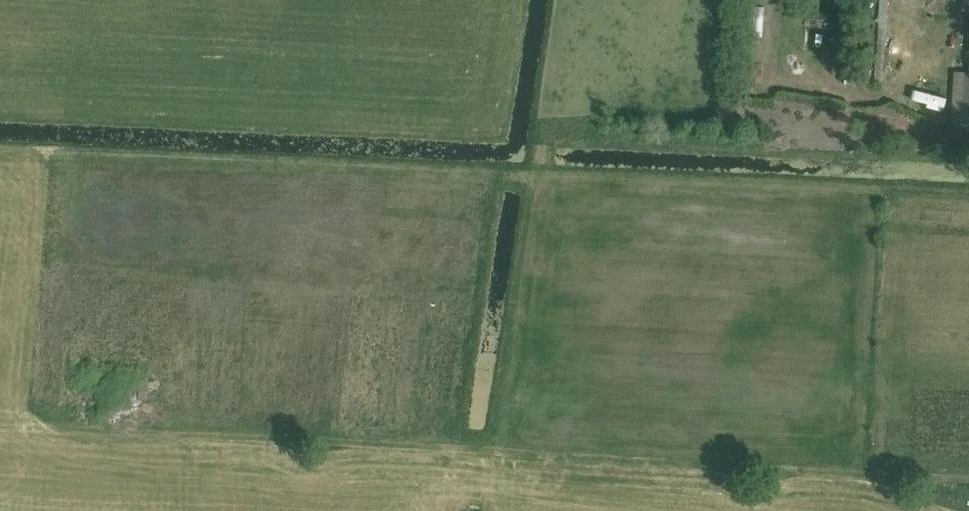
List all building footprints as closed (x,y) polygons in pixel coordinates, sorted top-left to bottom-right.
[(951,123),(968,124),(968,73),(954,72),(951,123)]
